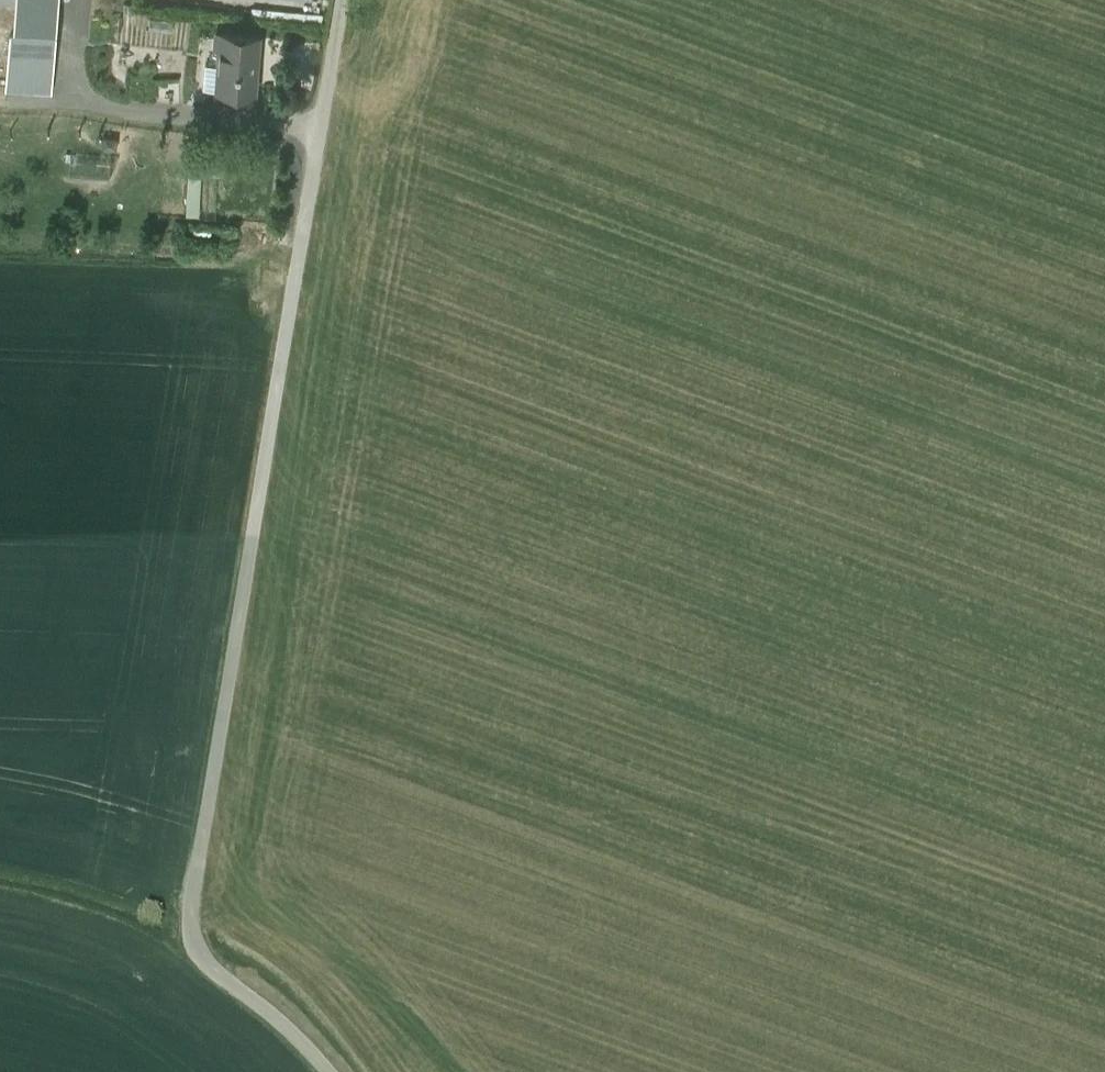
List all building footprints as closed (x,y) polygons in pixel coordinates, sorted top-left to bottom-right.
[(51,92),(52,77),(60,77),(60,70),(61,70),(64,24),(69,24),(71,3),(67,2),(67,0),(0,0),(0,88),(51,92)] [(219,32),(215,89),(256,92),(260,35),(219,32)] [(186,215),(198,215),(200,174),(238,176),(238,163),(227,163),(227,143),(188,141),(187,160),(201,161),(201,163),(188,163),(186,215)]
